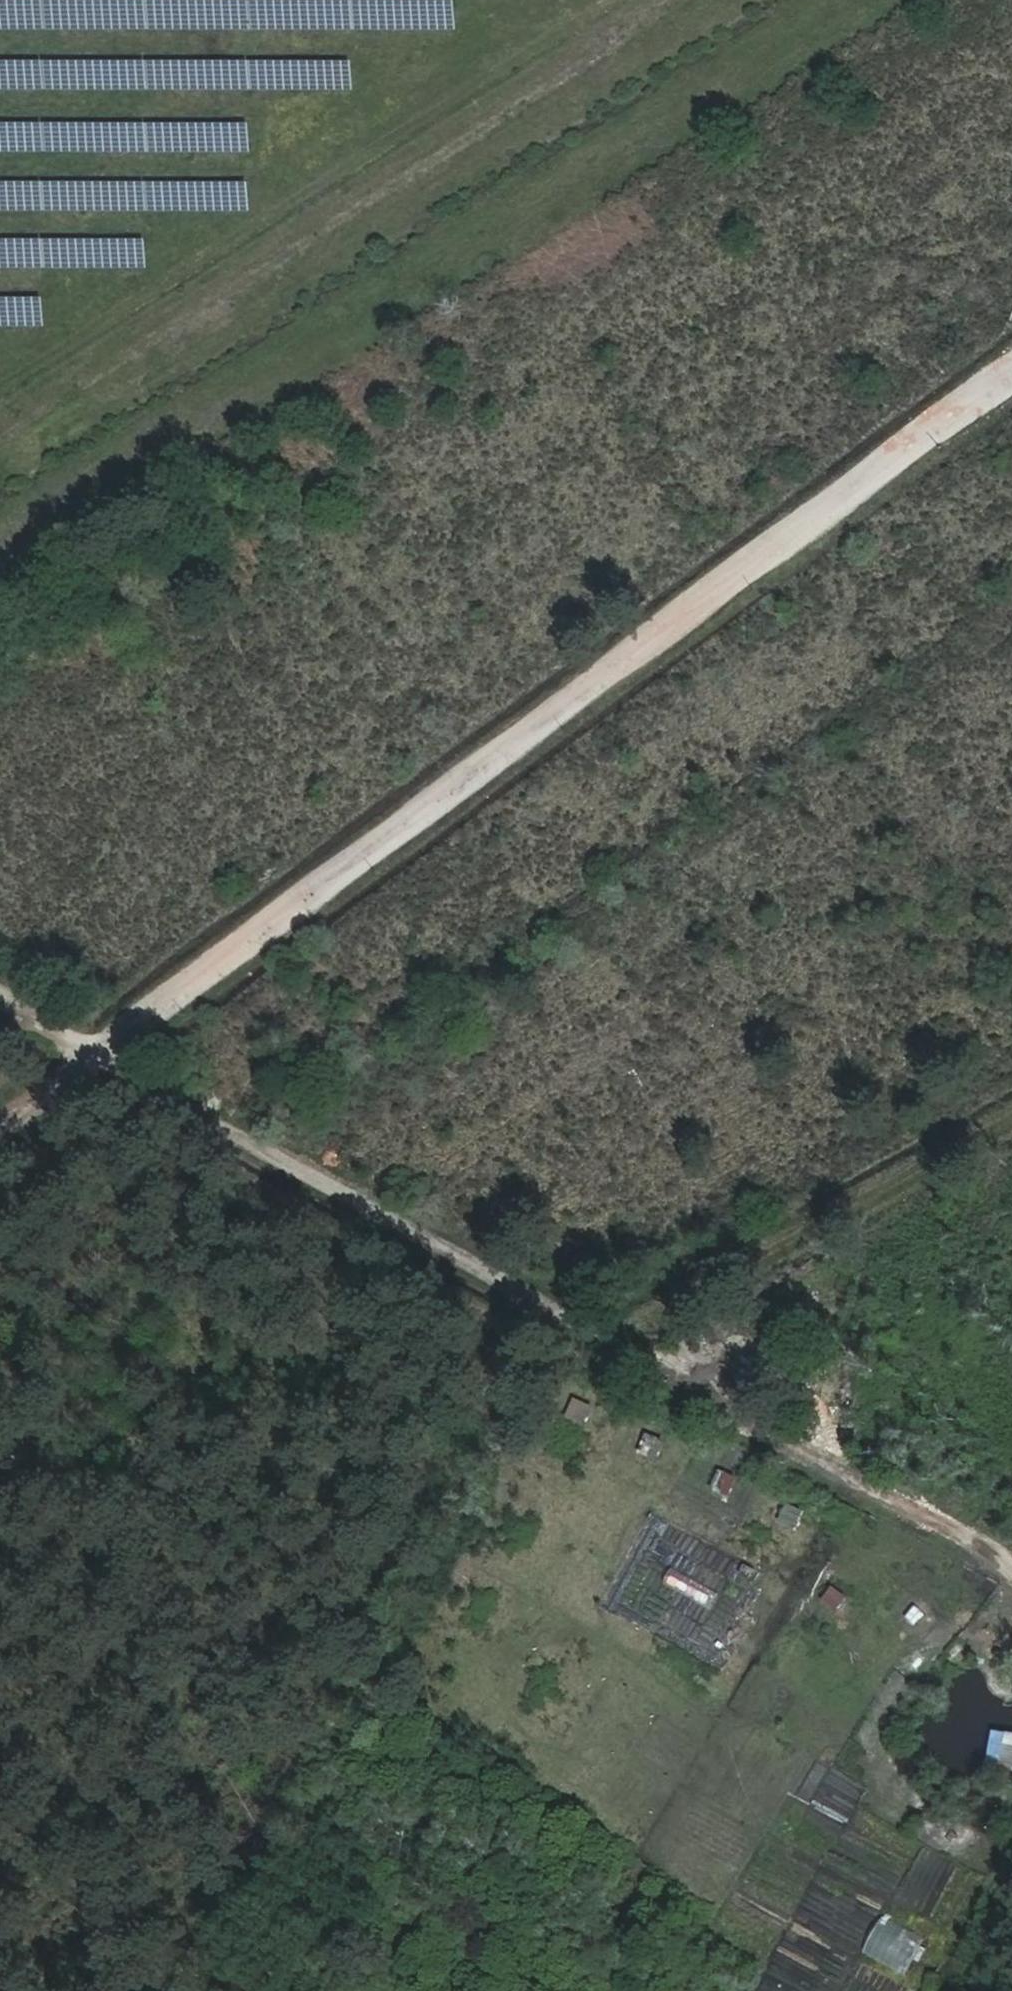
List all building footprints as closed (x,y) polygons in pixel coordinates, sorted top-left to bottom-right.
[(269,0),(205,0),(204,26),(453,30),(453,3),(269,0)] [(51,4),(0,2),(0,27),(50,29),(51,4)] [(228,123),(228,150),(249,150),(249,123),(228,123)] [(10,266),(145,268),(145,241),(11,239),(10,266)] [(986,1767),(1011,1771),(1011,1732),(991,1729),(986,1767)] [(863,1953),(905,1973),(921,1940),(879,1920),(863,1953)]
